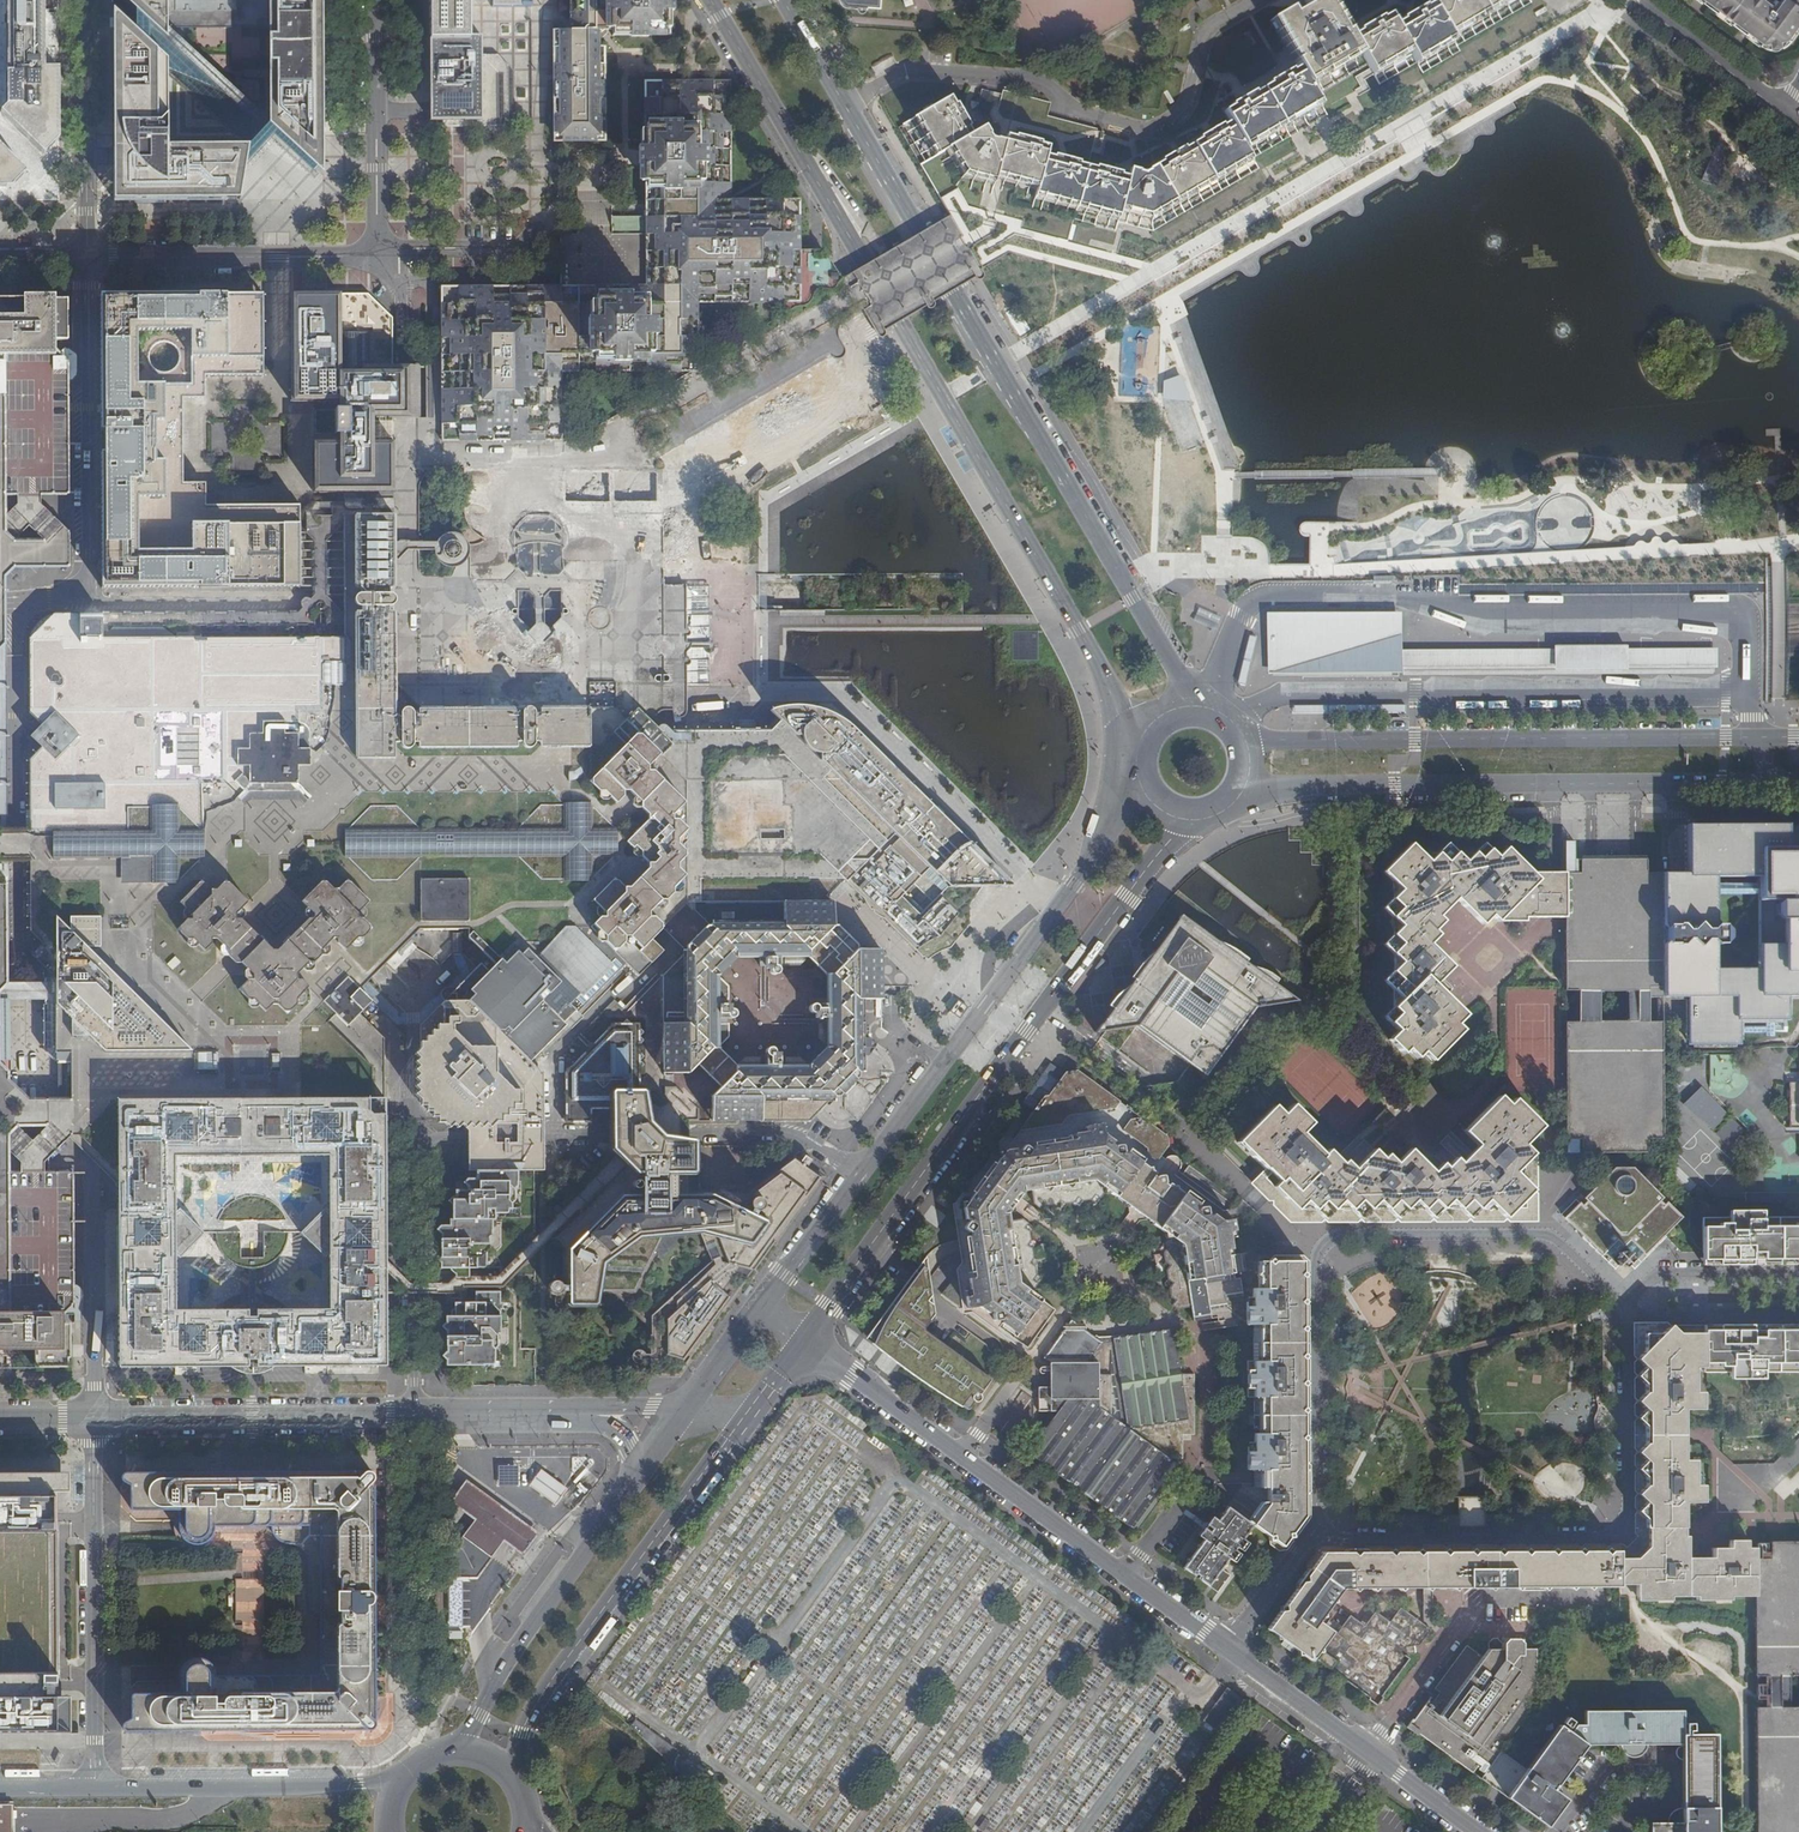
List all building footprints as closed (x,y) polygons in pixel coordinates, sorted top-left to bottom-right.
[(7,31),(7,106),(41,139),(59,138),(59,133),(56,134),(56,123),(59,123),(59,119),(56,119),(56,107),(59,107),(59,103),(56,103),(56,91),(59,92),(59,69),(44,68),(44,30),(44,0),(7,0),(7,31)] [(165,199),(224,199),(226,197),(237,197),(237,199),(239,199),(244,166),(271,137),(310,174),(315,169),(322,176),(320,0),(112,0),(113,199),(145,200),(165,199)] [(430,38),(431,120),(437,120),(436,126),(514,126),(514,85),(498,70),(482,69),(482,52),(470,52),(469,38),(469,13),(492,14),(492,23),(532,23),(531,0),(430,0),(430,38)] [(572,30),(597,31),(613,31),(613,36),(664,36),(665,31),(670,31),(670,0),(572,0),(572,30)] [(842,6),(846,7),(853,8),(853,11),(863,11),(864,9),(877,10),(877,0),(838,0),(842,6)] [(1267,21),(1285,53),(1291,61),(1292,61),(1294,66),(1220,109),(1226,120),(1151,163),(1152,165),(1140,172),(1127,169),(1126,175),(1084,164),(1092,135),(1094,129),(1043,117),(1046,102),(1000,91),(996,107),(987,106),(986,114),(991,121),(971,132),(949,96),(910,118),(931,154),(944,147),(960,174),(989,182),(990,177),(998,179),(1033,188),(1031,196),(1114,218),(1116,210),(1146,218),(1247,159),(1242,148),(1315,106),(1304,85),(1357,55),(1369,74),(1407,53),(1412,63),(1448,42),(1445,37),(1508,0),(1304,0),(1267,21)] [(1194,3),(1199,12),(1208,7),(1204,0),(1199,0),(1194,3)] [(1783,3),(1779,0),(1774,0),(1773,2),(1770,0),(1701,0),(1716,11),(1718,8),(1724,13),(1731,18),(1729,21),(1743,32),(1749,24),(1756,30),(1753,35),(1760,40),(1757,43),(1761,45),(1768,47),(1770,45),(1778,43),(1780,45),(1783,44),(1785,42),(1787,40),(1789,37),(1784,34),(1794,22),(1798,25),(1798,0),(1785,0),(1783,3)] [(1724,13),(1722,16),(1729,21),(1731,18),(1724,13)] [(1798,26),(1798,25),(1794,22),(1784,34),(1789,37),(1790,38),(1798,26)] [(1185,25),(1176,30),(1178,33),(1187,28),(1185,25)] [(597,47),(597,31),(572,30),(555,31),(554,133),(560,133),(561,138),(597,138),(597,133),(602,133),(601,47),(597,47)] [(1253,44),(1246,32),(1242,34),(1248,47),(1253,44)] [(1750,38),(1757,43),(1760,40),(1753,35),(1750,38)] [(560,286),(441,286),(441,418),(442,441),(561,439),(562,373),(692,372),(697,366),(697,303),(800,303),(799,200),(730,200),(730,82),(713,81),(713,84),(663,84),(663,81),(645,81),(645,217),(577,218),(577,235),(560,235),(560,286)] [(2,185),(7,185),(6,188),(10,188),(10,184),(12,185),(12,168),(0,157),(0,187),(2,185)] [(406,418),(420,418),(420,365),(405,366),(393,366),(393,340),(369,317),(368,293),(290,293),(290,401),(343,401),(343,409),(336,409),(336,433),(343,434),(343,441),(313,441),(313,492),(344,492),(344,491),(393,491),(393,442),(364,442),(364,418),(406,418)] [(393,317),(368,293),(369,317),(393,340),(393,317)] [(52,345),(56,346),(56,339),(68,339),(68,304),(68,300),(68,298),(56,298),(56,294),(51,295),(51,298),(35,298),(35,295),(29,295),(30,300),(30,315),(5,316),(0,311),(0,346),(52,345)] [(297,579),(301,579),(300,541),(297,541),(297,507),(205,507),(205,505),(205,483),(183,483),(183,399),(205,399),(205,377),(264,377),(264,294),(100,294),(101,587),(297,587),(297,579)] [(3,567),(68,567),(68,530),(40,504),(40,493),(68,493),(68,485),(67,360),(52,345),(0,346),(0,567),(3,567)] [(780,434),(790,434),(790,416),(780,416),(780,434)] [(1438,479),(1402,478),(1402,493),(1437,494),(1438,479)] [(391,507),(390,497),(375,498),(376,508),(391,507)] [(41,746),(29,758),(30,839),(30,845),(30,909),(30,931),(32,933),(43,943),(31,955),(46,970),(56,978),(80,954),(68,942),(80,930),(128,930),(226,1026),(323,1026),(335,1014),(348,1026),(353,1020),(360,1014),(372,1001),(361,990),(366,985),(388,962),(395,970),(416,947),(410,939),(415,935),(421,929),(444,929),(453,929),(462,929),(469,929),(468,939),(495,964),(499,960),(504,964),(469,1001),(530,1061),(571,1020),(626,964),(639,975),(662,951),(651,939),(662,927),(687,902),(686,780),(649,745),(661,732),(637,708),(624,720),(613,708),(558,709),(557,709),(538,709),(538,713),(534,712),(533,711),(531,709),(524,709),(521,711),(520,713),(516,713),(516,709),(417,709),(417,713),(413,713),(411,711),(409,709),(402,710),(400,711),(399,713),(394,713),(394,710),(394,611),(388,611),(388,607),(391,606),(392,605),(394,602),(394,596),(391,594),(388,593),(388,589),(394,589),(393,545),(393,514),(344,514),(344,638),(260,638),(200,637),(200,613),(102,614),(79,614),(79,613),(53,613),(28,638),(29,713),(41,724),(30,735),(41,746)] [(593,522),(600,553),(616,550),(609,518),(593,522)] [(438,529),(430,557),(457,565),(465,537),(438,529)] [(1395,618),(1271,619),(1272,668),(1360,667),(1386,667),(1386,661),(1386,640),(1395,637),(1395,618)] [(1403,670),(1403,675),(1416,675),(1714,674),(1714,670),(1714,668),(1717,668),(1717,648),(1625,649),(1625,668),(1556,669),(1556,649),(1408,650),(1399,650),(1399,670),(1403,670)] [(1625,649),(1556,649),(1556,669),(1625,668),(1625,649)] [(842,879),(920,957),(921,955),(923,957),(922,958),(924,960),(929,955),(934,953),(939,951),(944,950),(948,948),(948,942),(967,917),(966,904),(971,898),(973,898),(975,897),(976,896),(976,894),(976,892),(979,887),(984,887),(984,884),(997,884),(997,887),(1011,887),(1006,882),(1001,882),(987,869),(988,867),(988,865),(987,863),(985,862),(983,863),(971,851),(970,848),(969,846),(967,844),(965,843),(962,843),(914,796),(862,744),(858,747),(847,737),(851,733),(841,725),(835,721),(828,717),(821,715),(814,713),(807,711),(799,710),(791,710),(771,730),(740,730),(682,730),(662,731),(661,732),(649,745),(686,780),(687,902),(787,902),(832,902),(826,896),(834,887),(842,879)] [(1687,997),(1687,1023),(1691,1026),(1740,1026),(1740,1033),(1788,1032),(1788,1021),(1783,1021),(1782,993),(1787,988),(1792,992),(1798,992),(1798,848),(1786,849),(1786,824),(1689,824),(1686,824),(1686,873),(1662,872),(1662,997),(1665,997),(1687,997)] [(1525,917),(1564,917),(1564,873),(1535,873),(1532,873),(1506,848),(1497,857),(1484,844),(1466,862),(1447,844),(1429,862),(1410,845),(1384,872),(1402,889),(1384,908),(1402,926),(1385,945),(1403,963),(1385,981),(1394,990),(1394,1007),(1385,1016),(1398,1030),(1389,1040),(1403,1053),(1408,1049),(1417,1058),(1423,1052),(1430,1045),(1440,1054),(1462,1030),(1456,1024),(1449,1016),(1457,1007),(1435,985),(1452,967),(1430,944),(1425,940),(1435,930),(1443,921),(1435,912),(1453,895),(1475,917),(1484,907),(1492,915),(1497,920),(1525,920),(1525,917)] [(1580,873),(1577,873),(1576,862),(1567,862),(1567,873),(1564,873),(1564,917),(1565,992),(1578,992),(1579,1023),(1565,1022),(1566,1141),(1569,1141),(1568,1153),(1578,1153),(1578,1140),(1582,1141),(1581,1154),(1648,1154),(1648,1140),(1664,1139),(1663,1022),(1649,1022),(1650,997),(1662,997),(1662,872),(1647,872),(1647,860),(1637,860),(1592,860),(1580,860),(1580,873)] [(652,1091),(664,1090),(664,1086),(675,1086),(681,1091),(684,1090),(695,1100),(692,1103),(698,1108),(698,1120),(799,1120),(809,1120),(815,1114),(822,1122),(829,1127),(837,1129),(844,1129),(852,1126),(858,1122),(894,1074),(894,1066),(892,1058),(889,1052),(869,1035),(863,1034),(864,999),(882,999),(881,950),(856,949),(856,945),(846,935),(837,925),(833,925),(832,902),(787,902),(788,923),(709,923),(687,902),(662,927),(686,950),(626,1011),(624,1010),(614,999),(579,1036),(590,1047),(566,1070),(566,1122),(591,1122),(591,1108),(614,1108),(613,1095),(651,1095),(652,1091)] [(1483,923),(1492,915),(1484,907),(1475,917),(1483,923)] [(1136,1026),(1205,1077),(1241,1027),(1247,1019),(1255,1008),(1256,1007),(1298,1001),(1274,985),(1277,979),(1264,970),(1258,969),(1253,967),(1245,963),(1248,959),(1229,947),(1215,940),(1181,915),(1158,947),(1144,959),(1146,961),(1132,982),(1115,995),(1107,1006),(1112,1009),(1095,1032),(1104,1032),(1100,1037),(1118,1050),(1136,1026)] [(453,929),(453,954),(457,954),(462,954),(462,929),(453,929)] [(377,1096),(384,1096),(384,1037),(366,1019),(360,1014),(353,1020),(348,1026),(335,1014),(323,1026),(226,1026),(128,930),(80,930),(68,942),(80,954),(56,978),(46,970),(46,993),(47,1051),(57,1060),(88,1061),(104,1077),(104,1161),(117,1172),(117,1098),(377,1096)] [(1439,935),(1435,930),(1425,940),(1430,944),(1439,935)] [(366,1019),(378,1007),(372,1001),(360,1014),(366,1019)] [(541,1072),(530,1061),(469,1001),(445,1001),(420,1025),(421,1098),(445,1122),(467,1121),(467,1133),(467,1170),(475,1170),(516,1170),(534,1170),(544,1170),(544,1134),(544,1070),(541,1072)] [(1465,1015),(1457,1007),(1449,1016),(1456,1024),(1465,1015)] [(1740,1026),(1691,1026),(1687,1023),(1687,1045),(1740,1045),(1740,1033),(1740,1026)] [(1432,1061),(1440,1054),(1430,1045),(1423,1052),(1432,1061)] [(1743,1053),(1709,1054),(1710,1096),(1744,1095),(1743,1053)] [(1061,1123),(1108,1116),(1109,1127),(1157,1161),(1161,1156),(1167,1146),(1166,1135),(1077,1071),(1065,1072),(1049,1096),(1044,1096),(1013,1138),(1062,1131),(1061,1123)] [(808,1165),(811,1159),(805,1155),(801,1160),(793,1155),(757,1182),(758,1184),(747,1192),(744,1191),(698,1191),(698,1171),(693,1167),(693,1145),(688,1145),(689,1136),(689,1120),(698,1120),(698,1108),(692,1103),(695,1100),(684,1090),(681,1091),(675,1086),(664,1086),(664,1090),(652,1091),(651,1095),(613,1095),(614,1108),(614,1135),(614,1146),(612,1146),(611,1150),(617,1155),(552,1221),(557,1226),(563,1231),(557,1237),(566,1247),(566,1278),(567,1277),(567,1285),(562,1284),(560,1282),(557,1280),(554,1280),(551,1281),(549,1283),(548,1285),(548,1288),(549,1290),(551,1292),(554,1294),(557,1294),(559,1292),(561,1290),(575,1290),(574,1299),(590,1299),(590,1292),(615,1292),(649,1325),(649,1353),(645,1353),(643,1351),(641,1349),(638,1349),(636,1349),(633,1350),(632,1352),(631,1355),(631,1358),(633,1360),(635,1362),(637,1363),(640,1363),(642,1361),(644,1359),(649,1359),(649,1374),(678,1374),(782,1231),(822,1176),(808,1165)] [(1699,1086),(1682,1104),(1712,1131),(1729,1113),(1699,1086)] [(385,1271),(386,1264),(385,1213),(385,1205),(385,1196),(384,1096),(377,1096),(117,1098),(117,1172),(119,1367),(175,1366),(175,1378),(187,1377),(199,1377),(199,1366),(226,1365),(229,1367),(235,1371),(241,1373),(248,1375),(255,1374),(262,1373),(268,1370),(274,1367),(276,1366),(305,1366),(305,1378),(317,1378),(329,1378),(329,1366),(386,1366),(386,1289),(385,1271)] [(1313,1209),(1323,1220),(1326,1220),(1342,1203),(1358,1220),(1363,1220),(1379,1203),(1395,1220),(1399,1220),(1415,1202),(1431,1219),(1435,1219),(1451,1202),(1467,1219),(1471,1219),(1488,1201),(1504,1219),(1508,1219),(1533,1191),(1520,1179),(1523,1174),(1523,1164),(1533,1156),(1523,1146),(1541,1128),(1514,1102),(1509,1107),(1500,1098),(1465,1133),(1482,1150),(1465,1169),(1456,1160),(1438,1179),(1410,1151),(1392,1170),(1374,1152),(1351,1175),(1329,1152),(1324,1157),(1302,1135),(1310,1126),(1292,1108),(1282,1118),(1278,1122),(1269,1112),(1242,1140),(1251,1149),(1246,1153),(1265,1172),(1269,1167),(1282,1181),(1274,1189),(1293,1209),(1313,1209)] [(57,1318),(65,1311),(72,1303),(72,1171),(44,1171),(44,1162),(71,1133),(71,1099),(0,1100),(0,1319),(57,1318)] [(1269,1112),(1278,1122),(1282,1118),(1273,1108),(1269,1112)] [(1026,1348),(1054,1310),(1033,1295),(1028,1295),(1028,1290),(1032,1289),(1036,1284),(1032,1280),(1034,1277),(1033,1266),(1029,1262),(1032,1258),(1031,1248),(1026,1245),(1029,1241),(1028,1231),(1024,1228),(1027,1223),(1022,1219),(1008,1221),(1007,1212),(1022,1191),(1031,1191),(1032,1203),(1038,1208),(1041,1204),(1046,1206),(1055,1205),(1059,1200),(1064,1204),(1073,1202),(1076,1198),(1081,1201),(1091,1200),(1094,1196),(1098,1199),(1103,1193),(1102,1188),(1108,1187),(1108,1193),(1135,1212),(1163,1232),(1169,1231),(1170,1237),(1165,1238),(1162,1244),(1166,1247),(1162,1252),(1164,1262),(1169,1264),(1165,1269),(1166,1279),(1172,1283),(1168,1287),(1169,1297),(1174,1300),(1171,1305),(1176,1308),(1190,1307),(1192,1321),(1210,1318),(1209,1309),(1225,1306),(1225,1298),(1242,1295),(1239,1278),(1208,1282),(1207,1277),(1245,1270),(1242,1254),(1230,1254),(1229,1238),(1234,1238),(1231,1220),(1220,1221),(1210,1216),(1209,1217),(1206,1216),(1206,1215),(1206,1209),(1204,1207),(1198,1208),(1197,1209),(1195,1208),(1196,1205),(1168,1184),(1166,1186),(1163,1185),(1164,1183),(1164,1177),(1161,1176),(1160,1175),(1155,1176),(1154,1177),(1152,1177),(1153,1173),(1125,1152),(1124,1155),(1121,1153),(1122,1151),(1121,1146),(1119,1144),(1114,1145),(1113,1147),(1110,1145),(1111,1142),(1103,1136),(1101,1124),(1084,1127),(1084,1133),(1067,1135),(1068,1141),(1033,1145),(1033,1150),(1030,1150),(1024,1146),(1022,1146),(1019,1152),(1016,1153),(1016,1149),(998,1152),(999,1158),(968,1200),(962,1202),(964,1219),(967,1219),(968,1222),(966,1222),(962,1227),(963,1229),(967,1233),(969,1233),(969,1236),(967,1237),(971,1272),(967,1273),(969,1290),(964,1290),(966,1308),(979,1307),(987,1313),(988,1310),(991,1312),(992,1320),(1001,1320),(1002,1321),(1001,1323),(1015,1333),(1012,1337),(1026,1348)] [(1237,1144),(1246,1153),(1251,1149),(1242,1140),(1237,1144)] [(1520,1179),(1533,1191),(1546,1178),(1546,1169),(1533,1156),(1523,1164),(1523,1174),(1520,1179)] [(1644,1255),(1664,1235),(1682,1217),(1667,1202),(1664,1204),(1661,1201),(1666,1197),(1665,1196),(1663,1198),(1655,1190),(1637,1171),(1633,1168),(1614,1168),(1586,1198),(1583,1195),(1563,1215),(1584,1237),(1605,1257),(1607,1255),(1619,1266),(1621,1265),(1622,1266),(1628,1266),(1630,1265),(1630,1266),(1642,1253),(1644,1255)] [(452,1239),(440,1239),(441,1268),(476,1267),(476,1262),(483,1262),(485,1261),(486,1251),(482,1248),(482,1244),(488,1244),(488,1238),(485,1235),(485,1230),(491,1229),(492,1219),(494,1218),(494,1208),(511,1208),(511,1203),(507,1200),(508,1195),(514,1194),(514,1188),(511,1185),(511,1181),(516,1180),(516,1170),(475,1170),(475,1189),(455,1189),(455,1195),(455,1204),(452,1204),(452,1220),(449,1219),(449,1231),(452,1231),(452,1239)] [(1703,1218),(1703,1254),(1703,1260),(1703,1265),(1733,1265),(1798,1265),(1798,1218),(1762,1217),(1762,1210),(1729,1211),(1729,1218),(1703,1218)] [(926,1255),(867,1336),(967,1408),(989,1379),(924,1332),(924,1328),(934,1313),(926,1255)] [(1303,1261),(1268,1262),(1258,1262),(1258,1288),(1253,1288),(1253,1325),(1254,1360),(1247,1361),(1247,1396),(1253,1397),(1253,1468),(1264,1468),(1264,1487),(1267,1487),(1267,1503),(1251,1524),(1253,1525),(1282,1546),(1288,1537),(1292,1536),(1291,1531),(1304,1516),(1304,1501),(1304,1496),(1307,1491),(1307,1464),(1304,1462),(1304,1456),(1304,1441),(1307,1438),(1303,1434),(1303,1414),(1307,1411),(1303,1408),(1303,1386),(1307,1383),(1303,1380),(1303,1377),(1303,1359),(1306,1356),(1303,1353),(1303,1332),(1307,1329),(1303,1326),(1303,1308),(1303,1305),(1307,1302),(1303,1299),(1303,1278),(1307,1275),(1303,1272),(1303,1261)] [(447,1336),(447,1365),(472,1364),(482,1364),(482,1359),(488,1359),(494,1359),(494,1350),(491,1345),(491,1341),(497,1341),(497,1335),(494,1332),(494,1327),(501,1327),(501,1311),(498,1307),(498,1303),(501,1302),(501,1292),(477,1292),(477,1303),(455,1304),(455,1317),(447,1317),(447,1329),(455,1330),(455,1333),(455,1336),(447,1336)] [(73,1368),(72,1303),(65,1311),(57,1318),(0,1319),(0,1368),(73,1368)] [(1067,1324),(1064,1324),(1062,1324),(1062,1327),(1062,1331),(1042,1358),(1049,1363),(1049,1367),(1042,1367),(1039,1368),(1038,1370),(1038,1373),(1039,1375),(1041,1376),(1043,1377),(1045,1376),(1046,1375),(1049,1375),(1049,1390),(1037,1389),(1036,1413),(1055,1414),(1027,1453),(1135,1532),(1180,1470),(1166,1459),(1179,1458),(1179,1434),(1191,1434),(1191,1374),(1178,1374),(1173,1328),(1145,1333),(1095,1341),(1083,1332),(1082,1328),(1082,1326),(1074,1325),(1069,1322),(1067,1324)] [(1730,1325),(1703,1325),(1703,1334),(1703,1369),(1703,1372),(1729,1373),(1729,1379),(1762,1379),(1762,1372),(1798,1372),(1798,1325),(1730,1325)] [(1144,1326),(1082,1328),(1083,1332),(1095,1341),(1145,1333),(1144,1326)] [(1636,1596),(1755,1596),(1755,1559),(1755,1548),(1745,1548),(1745,1541),(1727,1541),(1727,1549),(1711,1549),(1711,1559),(1686,1558),(1686,1536),(1682,1536),(1682,1533),(1682,1503),(1696,1503),(1696,1485),(1692,1485),(1692,1460),(1685,1460),(1685,1444),(1681,1444),(1681,1435),(1681,1427),(1685,1426),(1685,1410),(1695,1410),(1695,1393),(1692,1393),(1692,1369),(1703,1369),(1703,1334),(1677,1334),(1668,1326),(1660,1334),(1642,1334),(1642,1351),(1634,1360),(1642,1368),(1634,1376),(1643,1385),(1642,1393),(1635,1401),(1643,1410),(1635,1420),(1643,1427),(1643,1444),(1635,1452),(1643,1461),(1635,1469),(1643,1478),(1643,1487),(1635,1494),(1643,1503),(1635,1512),(1643,1519),(1643,1528),(1646,1529),(1646,1533),(1646,1559),(1636,1560),(1636,1582),(1636,1585),(1636,1594),(1636,1596)] [(319,1619),(321,1676),(218,1676),(218,1672),(216,1669),(214,1666),(211,1663),(208,1661),(204,1659),(200,1659),(196,1659),(192,1661),(188,1663),(185,1667),(184,1671),(183,1674),(182,1678),(183,1682),(183,1688),(182,1691),(180,1693),(178,1694),(175,1694),(142,1695),(139,1695),(137,1695),(135,1697),(135,1699),(134,1720),(131,1721),(129,1723),(127,1725),(127,1727),(127,1729),(128,1731),(164,1731),(164,1733),(171,1733),(171,1731),(196,1731),(196,1733),(202,1733),(202,1731),(227,1731),(227,1733),(234,1732),(234,1730),(276,1730),(276,1733),(283,1732),(283,1730),(309,1730),(308,1733),(316,1732),(316,1730),(342,1730),(342,1732),(348,1732),(349,1730),(366,1729),(374,1729),(376,1727),(377,1724),(377,1722),(376,1687),(376,1479),(376,1476),(375,1474),(373,1472),(370,1471),(341,1471),(341,1468),(335,1467),(335,1471),(309,1471),(309,1468),(303,1468),(303,1471),(277,1471),(277,1468),(270,1468),(271,1472),(228,1471),(229,1468),(222,1468),(222,1472),(197,1472),(197,1468),(190,1468),(190,1472),(166,1472),(166,1468),(159,1468),(160,1473),(125,1472),(123,1474),(123,1476),(123,1478),(124,1480),(131,1485),(132,1506),(132,1507),(132,1508),(134,1509),(135,1509),(176,1510),(178,1509),(179,1510),(180,1512),(180,1514),(181,1525),(181,1529),(182,1532),(183,1536),(186,1539),(189,1542),(193,1543),(197,1544),(200,1544),(204,1543),(207,1541),(210,1539),(212,1537),(214,1534),(215,1531),(215,1525),(274,1525),(274,1529),(274,1532),(276,1536),(278,1538),(280,1541),(283,1542),(286,1543),(289,1544),(293,1543),(297,1542),(300,1545),(302,1549),(304,1552),(305,1555),(307,1564),(306,1610),(307,1612),(308,1615),(309,1616),(310,1617),(313,1619),(315,1619),(319,1619)] [(565,1488),(538,1469),(528,1483),(554,1503),(565,1488)] [(57,1734),(67,1734),(67,1697),(57,1697),(57,1686),(57,1680),(57,1673),(56,1532),(55,1516),(55,1497),(55,1492),(66,1492),(66,1473),(55,1473),(0,1473),(0,1734),(57,1734)] [(474,1518),(462,1534),(491,1555),(502,1540),(512,1547),(522,1554),(537,1533),(527,1525),(465,1479),(449,1501),(474,1518)] [(1459,1498),(1459,1525),(1484,1525),(1484,1498),(1459,1498)] [(1184,1566),(1183,1567),(1218,1592),(1230,1576),(1220,1569),(1227,1559),(1234,1563),(1238,1557),(1237,1553),(1239,1550),(1244,1550),(1248,1544),(1242,1540),(1253,1525),(1251,1524),(1227,1506),(1217,1520),(1212,1516),(1207,1522),(1208,1527),(1211,1528),(1209,1532),(1205,1529),(1201,1530),(1197,1536),(1202,1540),(1199,1544),(1184,1566)] [(491,1555),(462,1534),(457,1541),(450,1541),(449,1576),(475,1577),(491,1555)] [(1766,1553),(1766,1544),(1757,1544),(1757,1559),(1755,1559),(1755,1596),(1755,1677),(1767,1677),(1767,1708),(1755,1708),(1755,1831),(1798,1831),(1798,1707),(1789,1707),(1789,1676),(1798,1677),(1798,1542),(1770,1541),(1770,1552),(1766,1553)] [(1472,1549),(1469,1552),(1448,1552),(1445,1549),(1442,1552),(1421,1552),(1418,1549),(1414,1552),(1395,1552),(1391,1549),(1388,1552),(1367,1553),(1365,1549),(1346,1549),(1343,1553),(1323,1553),(1318,1559),(1267,1629),(1311,1661),(1313,1658),(1317,1659),(1336,1636),(1317,1622),(1319,1618),(1324,1618),(1324,1613),(1329,1604),(1335,1603),(1334,1598),(1340,1589),(1352,1590),(1355,1592),(1358,1589),(1370,1589),(1373,1593),(1376,1589),(1397,1589),(1400,1592),(1403,1589),(1424,1589),(1426,1592),(1431,1589),(1450,1589),(1453,1592),(1457,1588),(1472,1589),(1487,1589),(1489,1591),(1492,1588),(1513,1589),(1517,1591),(1543,1592),(1547,1588),(1567,1588),(1570,1592),(1574,1588),(1585,1588),(1588,1591),(1591,1588),(1619,1588),(1619,1584),(1619,1564),(1607,1552),(1604,1549),(1602,1552),(1582,1552),(1579,1548),(1575,1552),(1573,1552),(1556,1552),(1552,1548),(1548,1552),(1538,1552),(1528,1552),(1525,1549),(1522,1552),(1502,1552),(1499,1549),(1495,1552),(1474,1552),(1472,1549)] [(1619,1552),(1607,1552),(1619,1564),(1619,1559),(1619,1552)] [(1625,1559),(1619,1559),(1619,1564),(1626,1571),(1636,1582),(1636,1560),(1625,1559)] [(1626,1585),(1636,1585),(1636,1582),(1626,1571),(1619,1564),(1619,1584),(1626,1585)] [(1586,1744),(1588,1747),(1635,1747),(1681,1746),(1681,1824),(1649,1824),(1649,1831),(1715,1831),(1715,1735),(1686,1735),(1686,1732),(1691,1732),(1691,1725),(1683,1725),(1683,1735),(1681,1735),(1681,1712),(1583,1712),(1583,1726),(1573,1726),(1571,1730),(1568,1728),(1572,1723),(1566,1719),(1561,1725),(1564,1727),(1564,1729),(1586,1744)] [(1707,1727),(1695,1716),(1690,1722),(1701,1732),(1707,1727)] [(635,1721),(631,1727),(666,1760),(673,1749),(635,1721)] [(1479,1779),(1495,1791),(1506,1799),(1547,1828),(1549,1825),(1566,1801),(1552,1791),(1583,1747),(1588,1747),(1586,1744),(1564,1729),(1563,1730),(1557,1726),(1525,1771),(1499,1753),(1479,1779)] [(0,1805),(0,1831),(10,1831),(10,1830),(10,1815),(10,1805),(0,1805)]
